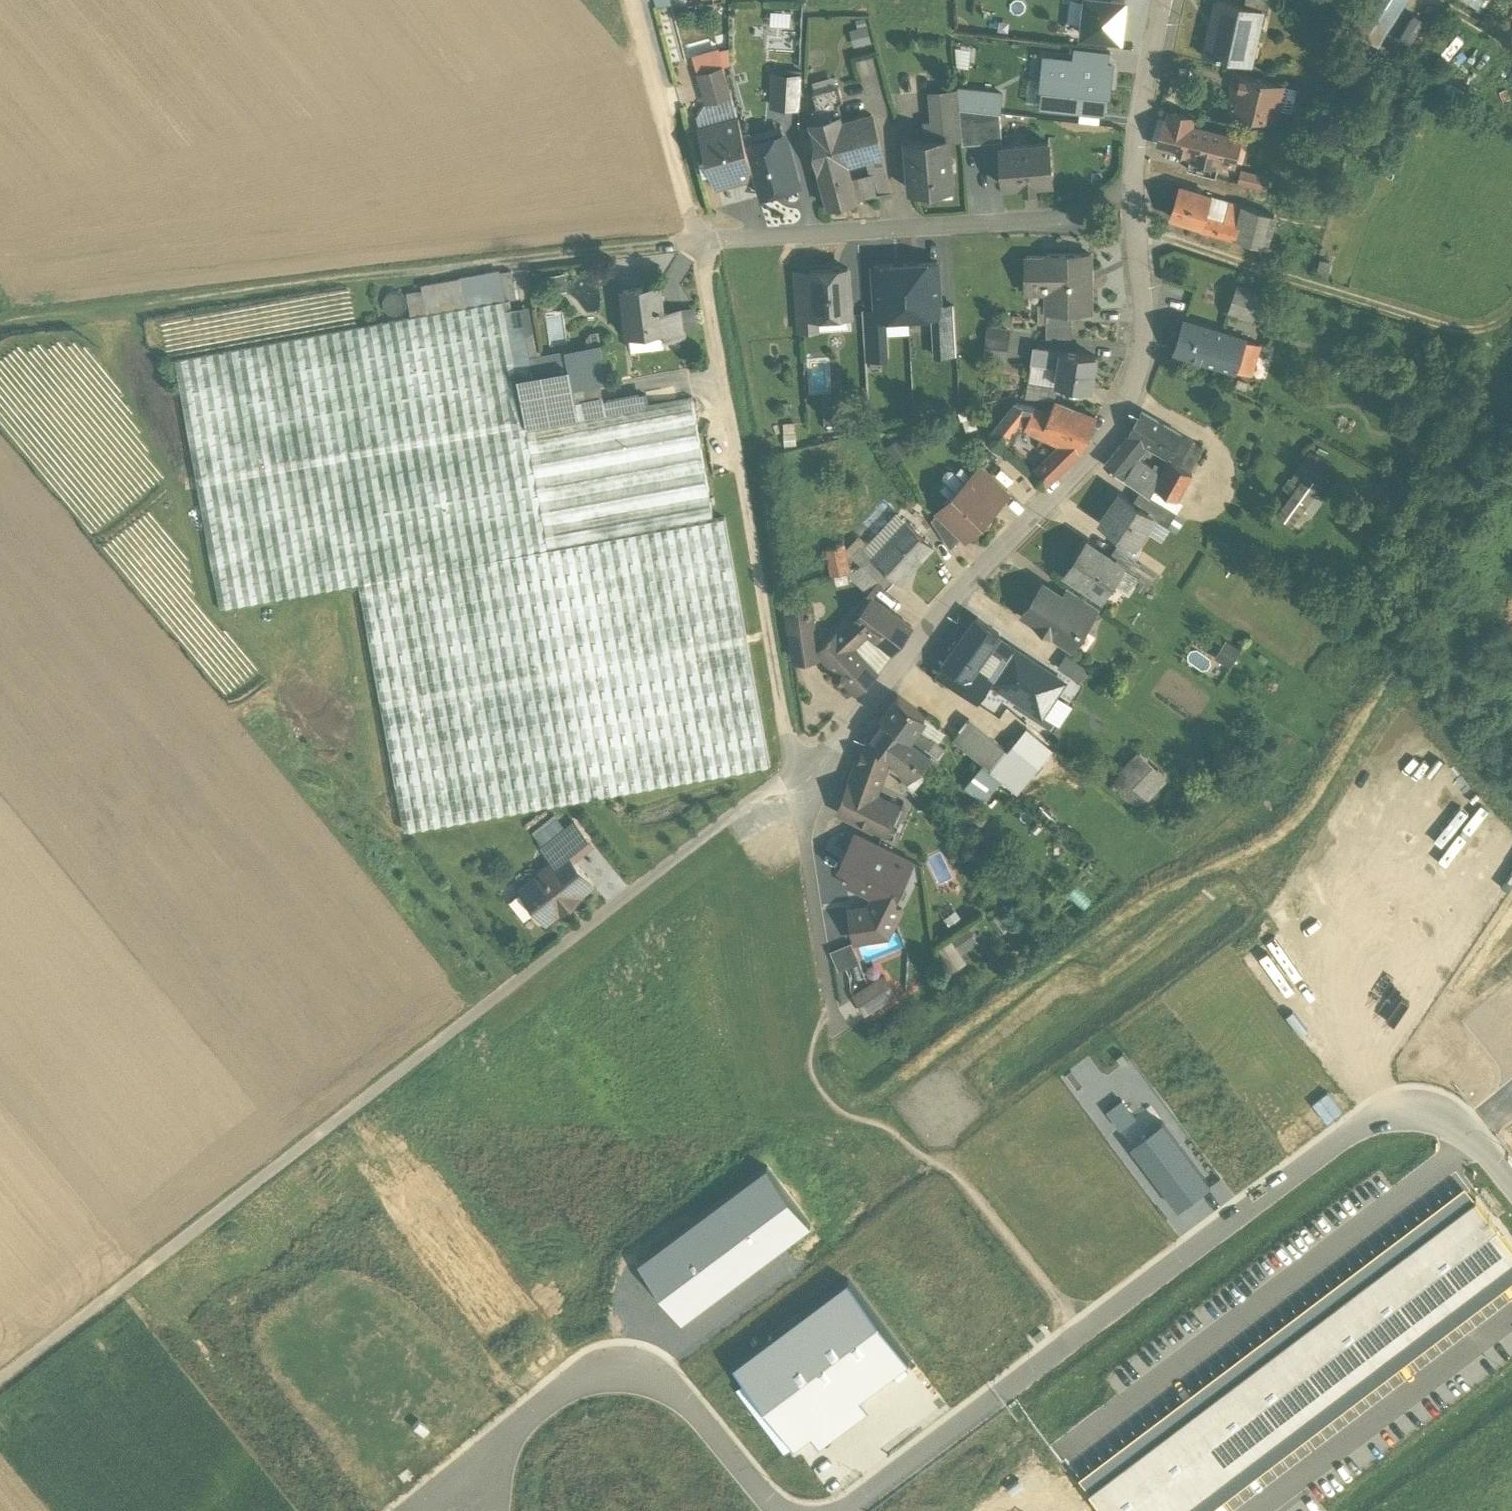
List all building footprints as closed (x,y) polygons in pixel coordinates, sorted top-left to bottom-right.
[(1079,33),(1120,38),(1124,0),(1083,0),(1079,33)] [(1245,6),(1264,10),(1264,12),(1269,13),(1272,0),(1246,0),(1245,6)] [(1350,25),(1380,44),(1407,0),(1365,0),(1350,25)] [(1245,6),(1218,1),(1207,56),(1246,64),(1251,40),(1258,41),(1264,12),(1264,10),(1245,6)] [(769,9),(768,51),(799,52),(800,10),(769,9)] [(872,43),(866,19),(856,21),(858,29),(851,30),(855,47),(872,43)] [(1074,48),(1072,60),(1108,63),(1110,52),(1074,48)] [(719,51),(688,60),(692,72),(698,70),(699,74),(724,67),(719,51)] [(1113,64),(1108,63),(1072,60),(1046,57),(1041,106),(1108,113),(1113,64)] [(724,67),(699,74),(707,101),(732,94),(724,67)] [(802,75),(774,74),(772,105),(800,107),(802,75)] [(1286,86),(1236,74),(1233,88),(1235,89),(1233,99),(1241,102),(1238,113),(1277,123),(1286,86)] [(838,86),(813,93),(816,107),(812,108),(816,124),(839,118),(839,119),(841,118),(838,104),(842,102),(838,86)] [(1002,95),(959,90),(958,93),(960,109),(999,113),(1002,95)] [(958,93),(930,95),(932,124),(961,122),(960,109),(958,93)] [(732,94),(707,101),(697,117),(703,137),(716,133),(714,125),(738,118),(732,94)] [(999,113),(960,109),(961,122),(962,139),(963,145),(1002,141),(999,113)] [(1194,119),(1171,113),(1168,122),(1168,123),(1192,129),(1192,128),(1194,119)] [(816,124),(813,125),(817,142),(816,142),(815,157),(829,209),(856,202),(846,162),(865,157),(881,153),(882,152),(872,115),(840,124),(839,119),(839,118),(816,124)] [(738,118),(714,125),(716,133),(703,137),(716,186),(754,176),(755,176),(743,133),(739,118),(738,118)] [(1192,129),(1168,123),(1168,122),(1165,121),(1159,145),(1192,154),(1192,153),(1220,160),(1220,162),(1234,166),(1241,140),(1192,128),(1192,129)] [(932,124),(925,125),(926,142),(931,142),(931,141),(946,140),(962,139),(961,122),(932,124)] [(783,134),(753,143),(750,132),(743,133),(755,176),(754,176),(759,195),(797,185),(783,134)] [(946,140),(931,141),(931,142),(926,142),(907,143),(910,189),(950,186),(949,172),(954,169),(953,162),(948,159),(946,140)] [(1049,142),(1000,146),(1003,186),(1024,185),(1024,188),(1035,188),(1035,184),(1052,183),(1049,142)] [(881,153),(865,157),(876,197),(876,198),(892,194),(881,153)] [(1220,160),(1192,153),(1192,154),(1190,159),(1219,165),(1220,162),(1220,160)] [(865,157),(846,162),(856,202),(876,197),(865,157)] [(1219,165),(1190,159),(1187,170),(1215,177),(1219,165)] [(1240,183),(1266,191),(1269,178),(1243,171),(1240,183)] [(1211,196),(1181,187),(1171,217),(1201,226),(1202,227),(1211,196)] [(1211,196),(1202,227),(1201,226),(1200,229),(1217,234),(1227,201),(1211,196)] [(1244,207),(1227,201),(1217,234),(1236,239),(1244,207)] [(1275,216),(1244,207),(1236,239),(1267,248),(1275,216)] [(1105,226),(1119,226),(1119,213),(1105,213),(1105,226)] [(1281,247),(1271,244),(1265,261),(1275,265),(1281,247)] [(1091,255),(1046,255),(1046,257),(1027,257),(1027,286),(1050,286),(1050,284),(1056,284),(1056,309),(1056,312),(1072,312),(1091,312),(1091,255)] [(938,263),(906,265),(909,317),(931,315),(941,315),(940,308),(938,263)] [(909,317),(906,265),(874,267),(876,312),(877,319),(887,318),(909,317)] [(847,268),(809,271),(811,289),(813,311),(819,311),(819,317),(850,315),(847,268)] [(511,271),(499,273),(504,301),(510,300),(515,299),(511,271)] [(498,272),(422,287),(427,315),(504,301),(499,273),(498,272)] [(1285,300),(1237,285),(1228,311),(1276,327),(1285,300)] [(659,286),(623,290),(628,331),(664,327),(663,313),(659,286)] [(811,289),(797,290),(799,331),(820,330),(819,317),(819,311),(813,311),(811,289)] [(510,300),(504,301),(505,311),(512,309),(510,300)] [(427,315),(327,333),(372,581),(548,549),(527,428),(518,378),(505,311),(504,301),(427,315)] [(534,332),(528,333),(524,307),(512,309),(505,311),(518,378),(532,376),(529,356),(538,355),(534,332)] [(931,315),(934,356),(957,354),(954,307),(940,308),(941,315),(931,315)] [(1056,312),(1056,309),(1046,310),(1046,324),(1072,324),(1072,312),(1056,312)] [(680,311),(663,313),(664,327),(665,338),(683,335),(680,311)] [(889,359),(887,318),(877,319),(876,312),(862,313),(865,360),(889,359)] [(1245,340),(1185,321),(1175,352),(1235,370),(1245,340)] [(1072,324),(1046,324),(1046,337),(1072,337),(1072,324)] [(1013,328),(988,326),(983,360),(1007,365),(1013,328)] [(664,327),(628,331),(630,349),(666,344),(665,338),(664,327)] [(327,333),(175,360),(220,609),(359,583),(372,581),(327,333)] [(1261,345),(1245,340),(1235,370),(1266,380),(1270,366),(1256,362),(1261,345)] [(565,350),(569,369),(572,389),(601,384),(608,383),(601,344),(565,350)] [(1062,352),(1034,348),(1031,364),(1059,368),(1062,352)] [(538,355),(529,356),(532,376),(569,369),(565,350),(538,355)] [(1096,357),(1062,351),(1062,352),(1059,368),(1057,384),(1058,384),(1091,389),(1096,357)] [(1059,368),(1031,364),(1028,381),(1050,384),(1056,388),(1057,388),(1058,384),(1057,384),(1059,368)] [(532,376),(518,378),(527,428),(578,419),(572,389),(569,369),(532,376)] [(1050,384),(1028,381),(1026,398),(1055,401),(1057,388),(1056,388),(1050,384)] [(604,400),(601,384),(572,389),(578,419),(646,406),(643,392),(604,400)] [(847,396),(826,397),(827,421),(847,420),(847,396)] [(578,419),(527,428),(548,549),(713,519),(691,398),(646,406),(578,419)] [(1096,419),(1055,402),(1049,415),(1041,433),(1064,444),(1081,451),(1096,419)] [(1033,408),(1016,404),(1008,414),(1020,424),(1026,427),(1033,408)] [(1049,415),(1033,408),(1026,427),(1041,433),(1049,415)] [(1181,436),(1142,413),(1130,435),(1145,443),(1169,457),(1181,436)] [(1008,414),(987,440),(1000,450),(1003,447),(1020,424),(1008,414)] [(1145,443),(1130,435),(1120,447),(1129,454),(1132,460),(1145,443)] [(1181,436),(1169,457),(1179,463),(1191,441),(1181,436)] [(1064,444),(1054,454),(1066,466),(1081,451),(1064,444)] [(1129,454),(1120,447),(1105,466),(1119,475),(1132,460),(1129,454)] [(1292,480),(1299,484),(1279,512),(1295,525),(1304,511),(1313,517),(1324,501),(1315,495),(1329,474),(1327,472),(1331,463),(1310,451),(1292,480)] [(1054,454),(1036,472),(1033,469),(1030,472),(1044,487),(1066,466),(1054,454)] [(1132,460),(1119,475),(1124,479),(1133,467),(1132,460)] [(1192,475),(1172,464),(1159,485),(1156,490),(1176,502),(1192,475)] [(1153,481),(1133,467),(1124,479),(1140,490),(1145,493),(1153,481)] [(1009,493),(983,468),(971,480),(996,505),(1009,493)] [(996,505),(971,480),(940,511),(964,535),(965,536),(996,505)] [(1153,481),(1145,493),(1151,498),(1156,490),(1159,485),(1153,481)] [(1145,493),(1140,490),(1132,502),(1155,517),(1154,519),(1167,527),(1175,514),(1151,498),(1145,493)] [(1176,502),(1156,490),(1151,498),(1171,511),(1176,502)] [(1132,502),(1120,494),(1101,523),(1136,546),(1154,519),(1155,517),(1132,502)] [(964,535),(940,511),(931,520),(950,549),(964,535)] [(372,581),(359,583),(404,832),(770,765),(725,517),(713,519),(548,549),(372,581)] [(933,547),(906,522),(874,557),(873,559),(896,580),(900,583),(933,547)] [(1109,558),(1087,543),(1067,574),(1102,597),(1121,568),(1122,566),(1109,558)] [(896,580),(873,559),(874,557),(861,545),(851,556),(865,568),(880,583),(887,589),(896,580)] [(1141,563),(1117,547),(1109,558),(1122,566),(1121,568),(1132,575),(1141,563)] [(880,583),(865,568),(849,572),(871,593),(880,583)] [(1063,599),(1045,587),(1036,601),(1035,600),(1025,614),(1072,646),(1090,619),(1091,620),(1092,619),(1063,599)] [(1099,608),(1069,588),(1063,599),(1092,619),(1099,608)] [(912,628),(872,597),(854,621),(851,618),(831,637),(830,635),(828,637),(829,639),(817,650),(823,657),(837,671),(835,673),(835,678),(838,681),(842,681),(844,680),(856,692),(877,673),(851,647),(866,633),(892,652),(912,628)] [(810,606),(787,610),(795,660),(823,657),(817,650),(810,606)] [(997,675),(978,669),(990,650),(1006,661),(1014,650),(976,624),(938,677),(977,703),(992,683),(997,675)] [(1227,639),(1216,655),(1230,665),(1242,648),(1227,639)] [(992,683),(1042,716),(1057,695),(1063,686),(1051,677),(1014,650),(1006,661),(990,650),(978,669),(997,675),(992,683)] [(1092,673),(1065,655),(1051,677),(1063,686),(1057,695),(1070,704),(1092,673)] [(925,716),(898,696),(883,717),(910,737),(916,729),(925,716)] [(910,737),(883,717),(867,739),(893,763),(906,782),(921,766),(929,770),(938,759),(926,749),(910,737)] [(1006,750),(969,719),(954,739),(984,764),(991,770),(1006,750)] [(1027,727),(991,770),(1004,781),(1017,792),(1054,749),(1027,727)] [(933,741),(916,729),(910,737),(926,749),(933,741)] [(893,763),(867,739),(838,812),(884,834),(897,806),(875,796),(880,782),(902,792),(909,786),(906,782),(893,763)] [(1165,780),(1141,755),(1122,773),(1146,798),(1165,780)] [(991,770),(984,764),(965,787),(985,803),(1004,781),(991,770)] [(897,806),(884,834),(893,839),(906,810),(897,806)] [(591,844),(574,822),(542,847),(553,861),(566,851),(572,859),(591,844)] [(902,855),(858,833),(852,846),(872,856),(873,854),(897,865),(902,855)] [(897,865),(873,854),(872,856),(852,846),(843,862),(856,869),(850,882),(875,896),(891,903),(900,886),(889,881),(897,865)] [(553,861),(519,889),(521,892),(536,911),(546,923),(560,912),(561,913),(580,898),(579,896),(593,885),(572,859),(566,851),(553,861)] [(897,865),(889,881),(900,886),(913,861),(902,855),(897,865)] [(521,892),(509,901),(524,920),(536,911),(521,892)] [(888,936),(902,908),(891,903),(875,896),(871,905),(850,910),(856,940),(888,936)] [(999,915),(991,921),(1001,935),(1009,929),(999,915)] [(968,929),(954,939),(961,949),(975,939),(968,929)] [(964,963),(948,940),(938,947),(954,970),(964,963)] [(853,942),(832,947),(837,968),(858,963),(853,942)] [(885,976),(854,996),(865,1014),(895,994),(889,985),(890,984),(885,976)] [(1131,1145),(1179,1210),(1211,1186),(1163,1121),(1131,1145)] [(641,1259),(683,1316),(811,1221),(769,1165),(641,1259)] [(1092,1491),(1107,1510),(1176,1510),(1511,1258),(1511,1249),(1475,1200),(1092,1491)] [(852,1279),(735,1365),(794,1445),(809,1433),(816,1443),(864,1408),(857,1398),(911,1358),(852,1279)]
